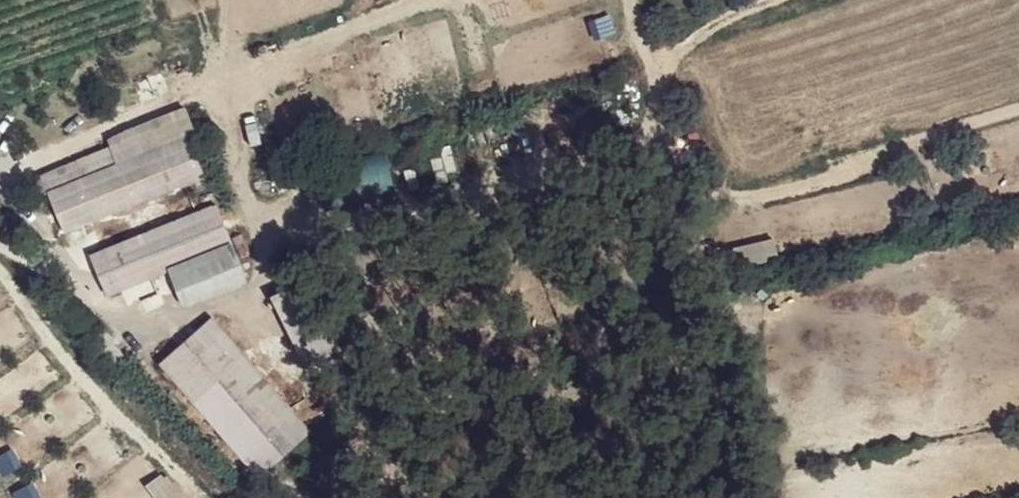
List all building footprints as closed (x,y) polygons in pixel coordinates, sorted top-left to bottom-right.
[(190,140),(54,193),(73,236),(205,180),(190,140)] [(218,209),(97,256),(113,297),(231,249),(218,209)] [(235,314),(218,329),(241,355),(259,340),(235,314)] [(213,321),(163,362),(190,396),(254,370),(241,355),(218,329),(213,321)] [(254,370),(190,396),(259,474),(308,435),(254,370)]
